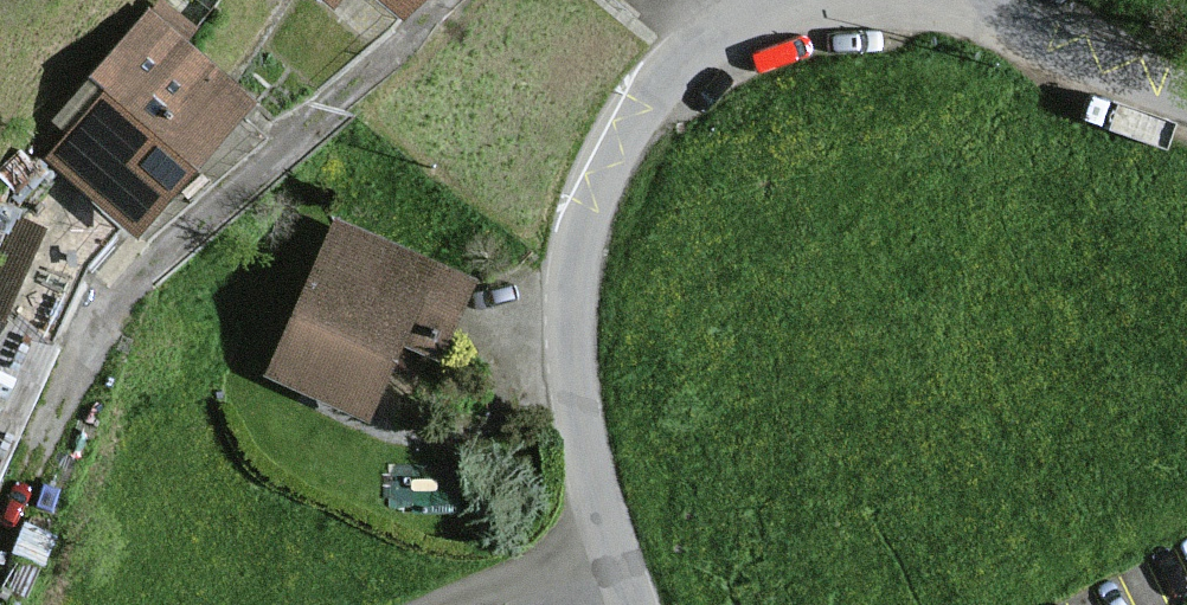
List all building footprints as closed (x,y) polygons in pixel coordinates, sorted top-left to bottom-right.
[(242,100),(148,19),(100,75),(118,90),(58,158),(134,224),(242,100)] [(464,280),(337,227),(279,366),(370,404),(406,317),(442,332),(464,280)]
